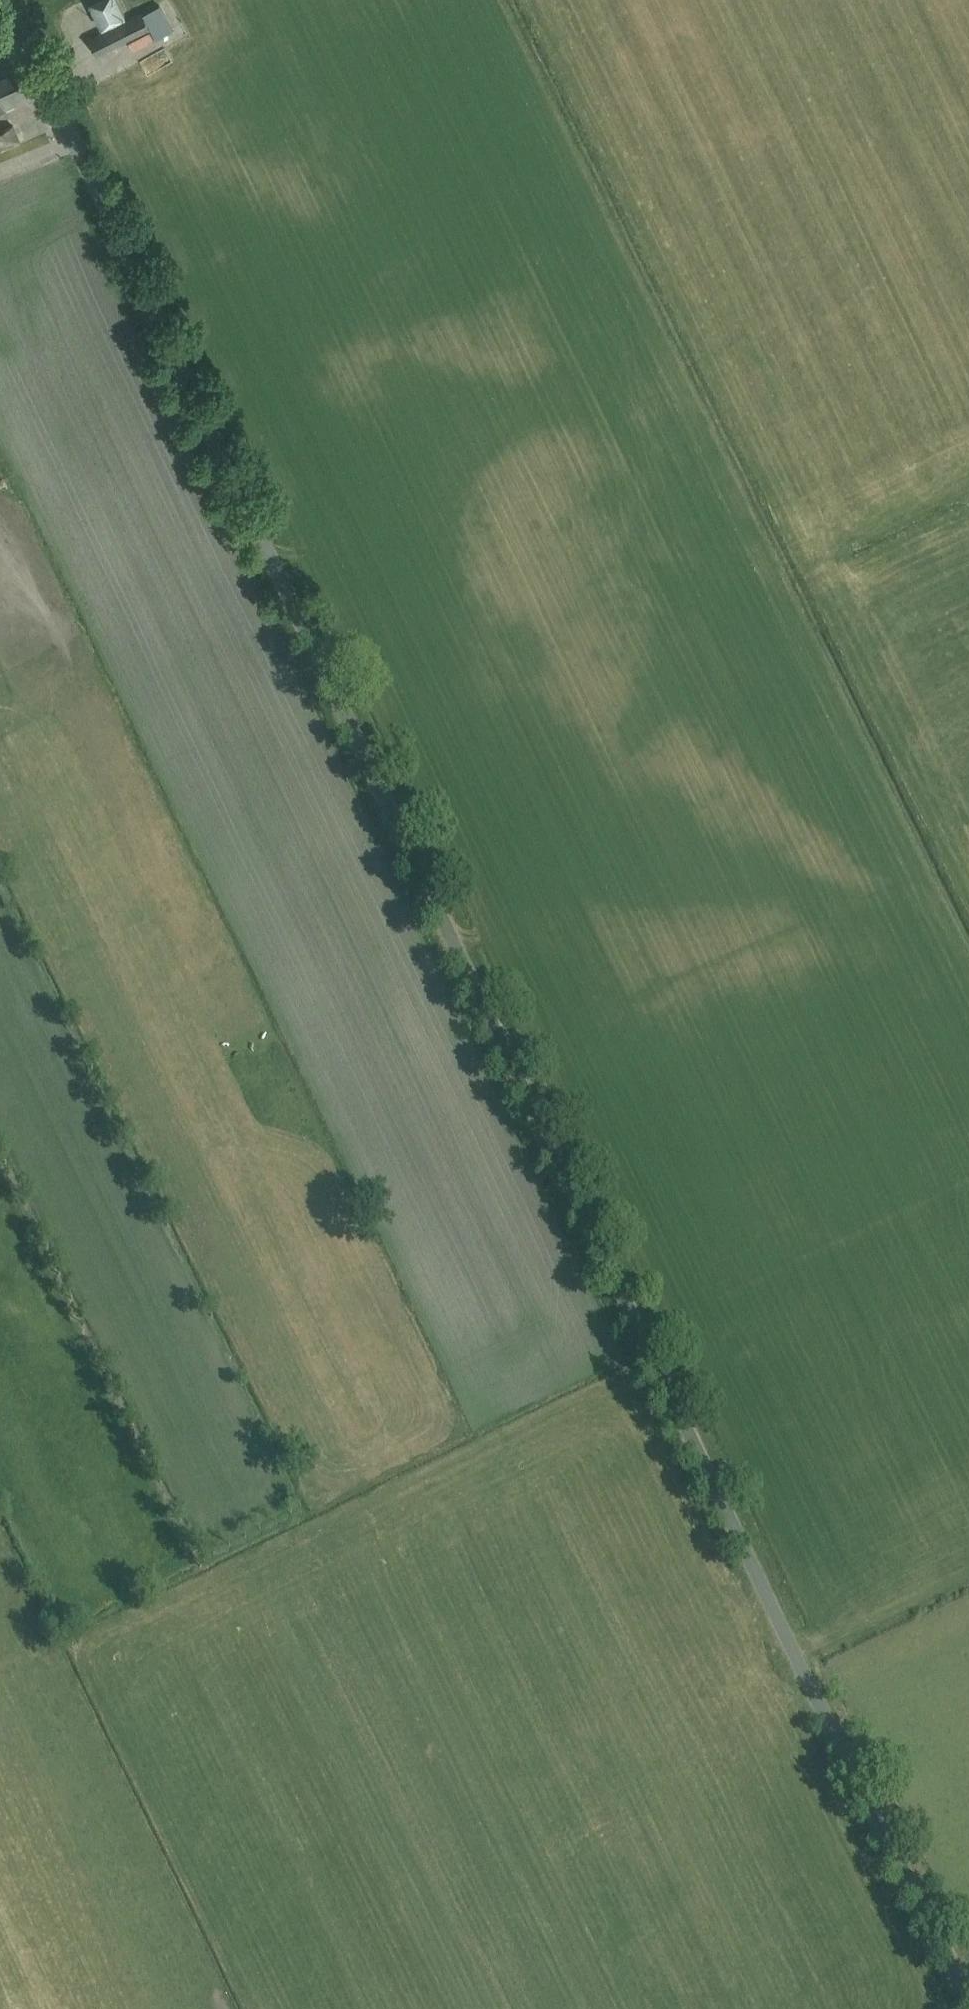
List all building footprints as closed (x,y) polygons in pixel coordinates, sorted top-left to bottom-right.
[(83,4),(94,30),(119,19),(111,0),(93,0),(83,4)] [(148,30),(140,14),(89,40),(97,55),(148,30)] [(32,98),(18,67),(0,76),(0,112),(32,98)] [(19,140),(12,126),(0,131),(0,148),(19,140)] [(0,495),(0,510),(12,506),(8,493),(0,495)]
